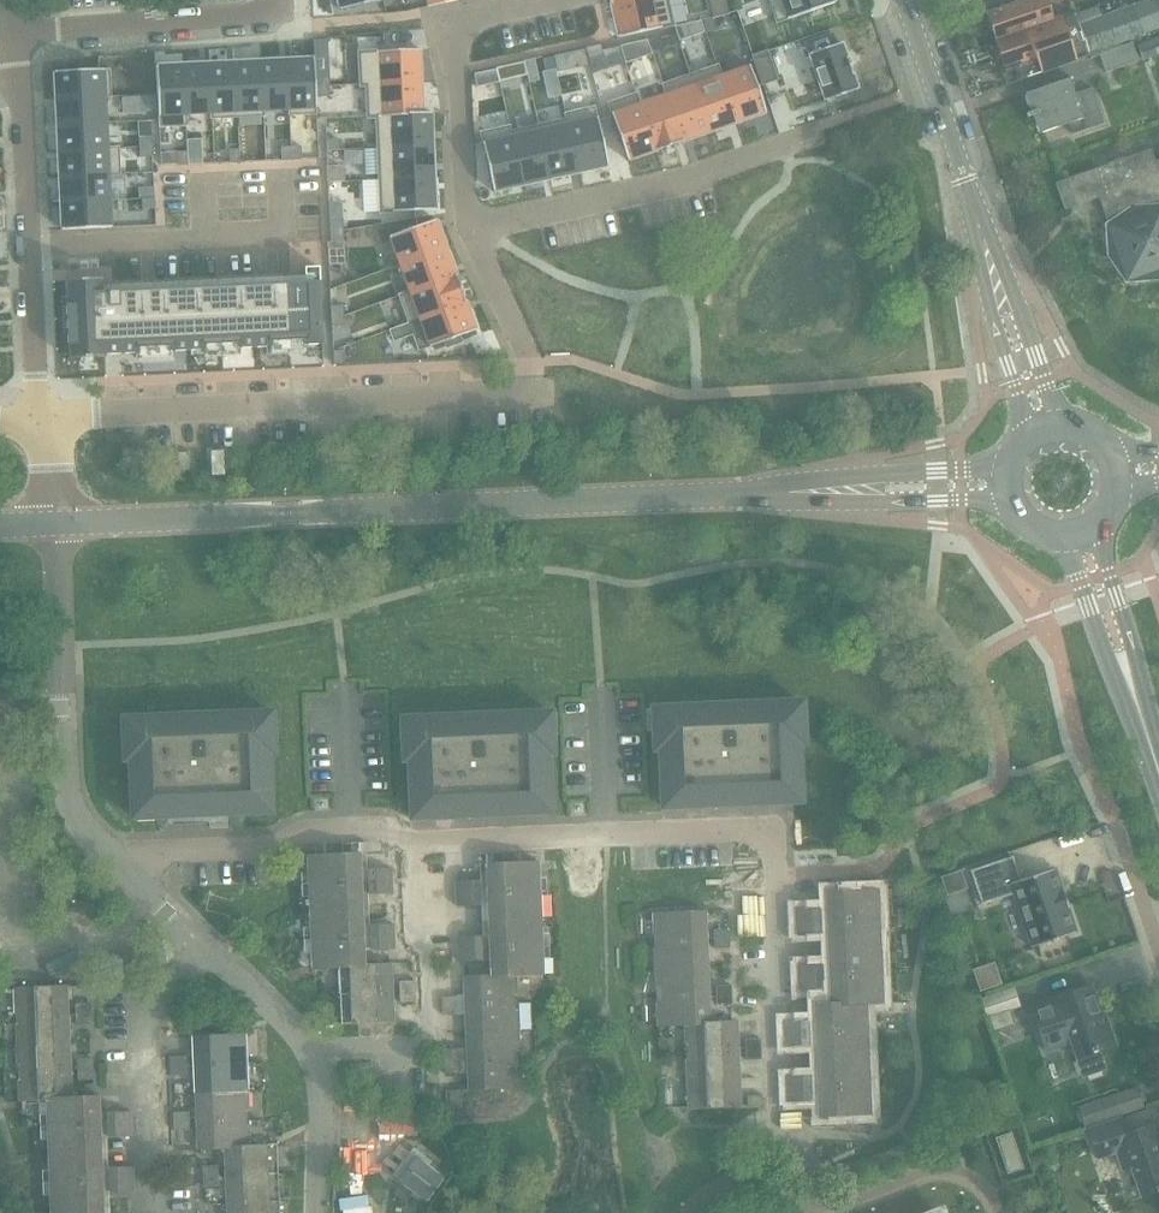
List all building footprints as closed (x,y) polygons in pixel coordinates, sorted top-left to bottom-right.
[(340,10),(384,0),(337,0),(340,10)] [(611,5),(619,37),(673,25),(667,0),(633,0),(611,5)] [(776,23),(834,3),(833,0),(768,0),(776,23)] [(986,11),(996,40),(1052,21),(1051,19),(1046,5),(1045,0),(1013,0),(1014,2),(986,11)] [(996,40),(998,47),(1011,82),(1089,54),(1132,40),(1158,30),(1158,1),(1158,0),(1146,0),(1100,16),(1097,6),(1052,21),(996,40)] [(715,17),(702,20),(705,33),(718,30),(715,17)] [(701,20),(687,23),(692,36),(704,31),(701,20)] [(832,31),(804,41),(808,54),(824,100),(857,88),(852,74),(853,74),(846,55),(845,56),(841,41),(836,43),(832,31)] [(672,34),(663,36),(666,48),(675,46),(672,34)] [(1137,44),(1143,60),(1158,54),(1158,37),(1137,44)] [(326,39),(313,40),(314,53),(327,52),(326,39)] [(647,40),(619,46),(623,59),(625,63),(652,54),(647,40)] [(1099,52),(1105,71),(1139,60),(1132,41),(1099,52)] [(601,44),(585,48),(592,74),(608,70),(606,65),(623,59),(619,46),(602,50),(601,44)] [(419,49),(358,52),(360,86),(366,86),(365,85),(421,82),(419,49)] [(767,51),(753,56),(762,84),(776,79),(767,51)] [(564,54),(554,56),(557,72),(568,69),(564,54)] [(552,56),(542,59),(545,72),(555,69),(552,56)] [(314,59),(287,60),(289,109),(288,110),(288,115),(317,114),(314,59)] [(287,60),(261,61),(263,111),(264,111),(288,110),(289,109),(287,60)] [(261,61),(235,62),(237,118),(265,116),(264,111),(263,111),(261,61)] [(235,62),(209,64),(211,113),(210,113),(210,119),(237,118),(235,62)] [(209,64),(183,65),(185,114),(187,114),(210,113),(211,113),(209,64)] [(718,64),(690,74),(710,132),(737,122),(721,75),(722,75),(718,64)] [(183,65),(156,66),(157,95),(158,111),(159,127),(176,126),(187,126),(187,114),(185,114),(183,65)] [(722,75),(721,75),(737,122),(765,112),(749,65),(722,75)] [(506,66),(496,69),(499,82),(500,82),(509,80),(506,66)] [(110,69),(54,71),(55,99),(105,96),(105,97),(111,97),(110,69)] [(496,69),(474,74),(477,87),(499,82),(496,69)] [(690,74),(661,84),(665,95),(666,94),(682,141),(710,132),(690,74)] [(328,76),(315,77),(316,87),(329,86),(328,76)] [(1072,133),(1104,122),(1091,86),(1074,92),(1068,77),(1024,93),(1038,133),(1068,122),(1072,133)] [(421,82),(365,85),(366,86),(367,117),(376,117),(376,116),(422,114),(422,112),(421,82)] [(329,86),(316,87),(316,97),(329,96),(329,86)] [(636,92),(607,103),(627,160),(655,151),(639,104),(640,103),(636,92)] [(640,103),(639,104),(655,151),(682,141),(666,94),(665,95),(640,103)] [(157,95),(139,96),(140,112),(158,111),(157,95)] [(105,96),(55,99),(57,124),(106,122),(105,97),(105,96)] [(594,106),(564,113),(565,118),(566,118),(578,172),(608,166),(594,106)] [(422,114),(376,116),(376,117),(377,147),(433,145),(431,112),(422,112),(422,114)] [(565,118),(538,124),(550,179),(578,172),(566,118),(565,118)] [(106,122),(57,124),(58,150),(108,148),(108,147),(106,122)] [(511,130),(510,131),(522,185),(550,179),(538,124),(511,130)] [(482,131),(479,131),(493,191),(522,185),(510,131),(511,130),(510,125),(508,125),(506,125),(482,131)] [(152,136),(138,137),(139,147),(152,146),(152,136)] [(343,138),(329,138),(330,148),(343,147),(343,138)] [(433,145),(377,147),(377,148),(378,175),(379,179),(434,177),(433,145)] [(108,148),(58,150),(59,176),(109,174),(109,175),(120,174),(119,146),(108,147),(108,148)] [(152,146),(139,147),(139,157),(153,156),(152,146)] [(291,146),(280,147),(281,160),(291,159),(291,146)] [(301,146),(291,146),(291,159),(301,159),(301,146)] [(1155,160),(1151,148),(1056,182),(1065,208),(1098,197),(1107,222),(1105,224),(1107,254),(1125,281),(1158,280),(1158,279),(1158,159),(1155,160)] [(239,149),(229,149),(229,163),(240,162),(239,149)] [(203,150),(192,150),(192,163),(203,163),(203,150)] [(187,151),(177,152),(177,165),(188,164),(187,151)] [(343,166),(327,167),(327,182),(344,181),(343,166)] [(109,174),(59,176),(60,202),(110,200),(109,175),(109,174)] [(434,177),(379,179),(379,180),(380,211),(380,212),(436,209),(434,177)] [(153,188),(137,188),(138,198),(153,197),(153,188)] [(155,198),(141,199),(142,209),(155,208),(155,198)] [(110,200),(60,202),(62,229),(111,227),(110,200)] [(435,219),(389,236),(399,265),(446,248),(435,219)] [(342,221),(329,221),(330,231),(343,231),(342,221)] [(343,231),(330,231),(330,242),(343,241),(343,231)] [(446,248),(399,265),(408,291),(409,292),(455,275),(446,248)] [(101,278),(64,280),(68,359),(78,358),(80,358),(79,355),(93,355),(94,358),(96,358),(105,357),(105,354),(136,353),(172,351),(203,350),(205,350),(205,345),(236,343),(237,348),(239,348),(269,347),(271,347),(271,342),(303,340),(303,345),(305,345),(322,344),(319,281),(318,267),(304,268),(304,276),(102,285),(101,278)] [(408,291),(397,295),(408,323),(465,302),(455,275),(409,292),(408,291)] [(408,323),(389,330),(393,342),(412,334),(418,350),(444,341),(446,346),(461,341),(459,336),(475,330),(465,302),(408,323)] [(344,305),(330,306),(331,316),(344,315),(344,305)] [(344,315),(331,316),(332,327),(345,326),(344,315)] [(343,350),(333,351),(334,364),(344,364),(343,350)] [(214,451),(211,451),(212,474),(215,474),(224,474),(223,450),(214,451)] [(190,470),(189,452),(178,453),(178,470),(190,470)] [(802,705),(801,702),(740,704),(740,708),(734,708),(734,707),(720,708),(720,709),(714,709),(714,705),(653,708),(653,711),(660,711),(661,729),(653,729),(654,749),(660,749),(662,807),(665,806),(665,799),(683,798),(683,806),(739,803),(739,796),(759,795),(759,803),(779,802),(778,794),(797,794),(797,801),(800,801),(797,743),(803,743),(802,723),(795,723),(794,705),(802,705)] [(142,715),(130,716),(131,739),(124,739),(124,759),(130,759),(132,817),(209,814),(209,807),(229,806),(229,813),(271,811),(268,753),(274,753),(272,712),(142,717),(142,715)] [(546,811),(549,811),(547,753),(552,753),(551,733),(544,734),(544,715),(551,715),(551,712),(489,715),(489,718),(463,720),(463,716),(402,718),(402,721),(409,721),(410,739),(403,739),(403,759),(409,759),(412,817),(415,817),(414,810),(432,809),(433,816),(488,814),(488,807),(508,806),(508,813),(528,812),(528,805),(546,804),(546,811)] [(338,965),(364,964),(360,842),(341,843),(342,853),(306,854),(311,969),(338,968),(338,965)] [(516,973),(516,975),(544,974),(539,860),(504,861),(504,851),(486,852),(491,974),(516,973)] [(1055,939),(1076,932),(1075,927),(1068,907),(1063,909),(1058,894),(1063,893),(1055,868),(1020,880),(1012,857),(971,871),(981,904),(1012,893),(1031,947),(1052,940),(1052,942),(1056,940),(1055,939)] [(391,868),(385,868),(367,869),(368,893),(392,892),(391,868)] [(963,868),(942,875),(948,893),(969,886),(963,868)] [(814,1002),(818,1120),(819,1127),(836,1126),(836,1116),(871,1114),(867,1003),(882,1003),(878,888),(843,889),(843,879),(825,880),(830,1002),(814,1002)] [(456,905),(463,905),(480,904),(479,880),(455,881),(456,905)] [(796,933),(803,933),(820,932),(819,907),(795,908),(796,933)] [(655,940),(706,938),(705,910),(654,911),(655,940)] [(393,924),(387,924),(369,925),(370,949),(394,948),(393,924)] [(715,938),(730,937),(730,929),(714,929),(715,938)] [(459,962),(465,962),(483,961),(482,936),(458,937),(459,962)] [(730,937),(715,938),(715,947),(731,946),(730,937)] [(706,938),(655,940),(656,968),(707,966),(706,938)] [(339,994),(392,992),(391,963),(364,964),(338,965),(338,968),(339,994)] [(798,989),(805,989),(822,988),(821,963),(798,964),(798,989)] [(707,966),(656,968),(657,996),(708,994),(707,966)] [(516,973),(491,974),(464,975),(465,1004),(517,1002),(516,975),(516,973)] [(399,982),(400,992),(415,991),(415,981),(399,982)] [(717,993),(732,993),(732,984),(716,985),(717,993)] [(1015,984),(981,996),(984,1005),(992,1028),(1014,1020),(1010,1007),(1021,1004),(1018,993),(1015,984)] [(16,1016),(67,1014),(66,985),(14,988),(16,1016)] [(1047,1000),(1029,1006),(1045,1053),(1070,1045),(1075,1058),(1082,1078),(1106,1070),(1099,1050),(1115,1045),(1104,1013),(1097,1015),(1087,987),(1047,1000)] [(400,1002),(413,1002),(415,1002),(415,991),(400,992),(400,1002)] [(392,992),(339,994),(341,1023),(393,1021),(392,992)] [(732,993),(717,993),(717,1002),(732,1001),(732,993)] [(708,994),(657,996),(658,1026),(685,1025),(709,1024),(709,1021),(708,994)] [(456,996),(442,997),(442,1006),(457,1005),(456,996)] [(466,1032),(519,1030),(517,1002),(465,1004),(466,1032)] [(75,1015),(90,1014),(90,1004),(75,1005),(75,1015)] [(457,1014),(457,1005),(442,1006),(442,1015),(457,1014)] [(67,1014),(16,1016),(17,1044),(68,1042),(67,1014)] [(90,1014),(75,1015),(76,1025),(91,1024),(90,1014)] [(709,1024),(685,1025),(686,1053),(738,1051),(737,1020),(709,1021),(709,1024)] [(785,1045),(791,1045),(808,1044),(807,1020),(784,1021),(785,1045)] [(444,1061),(520,1058),(519,1030),(466,1032),(467,1051),(462,1052),(462,1048),(444,1049),(444,1061)] [(193,1064),(246,1062),(245,1033),(192,1036),(193,1064)] [(746,1049),(761,1048),(761,1038),(746,1038),(746,1049)] [(68,1042),(17,1044),(18,1072),(70,1070),(68,1042)] [(761,1048),(746,1049),(746,1059),(761,1059),(761,1048)] [(687,1080),(739,1078),(738,1051),(686,1053),(687,1080)] [(170,1066),(186,1065),(186,1056),(170,1057),(170,1066)] [(520,1058),(444,1061),(445,1073),(463,1072),(462,1069),(468,1068),(468,1089),(521,1087),(520,1058)] [(78,1070),(93,1069),(93,1059),(77,1059),(78,1070)] [(246,1062),(193,1064),(195,1091),(247,1089),(246,1062)] [(186,1065),(170,1066),(171,1075),(186,1074),(186,1065)] [(93,1069),(78,1070),(78,1080),(93,1080),(93,1069)] [(70,1070),(18,1072),(19,1102),(45,1101),(71,1097),(70,1070)] [(786,1101),(793,1101),(810,1100),(809,1075),(786,1076),(786,1101)] [(739,1078),(687,1080),(688,1107),(740,1105),(739,1078)] [(247,1089),(195,1091),(196,1119),(248,1117),(247,1089)] [(460,1090),(445,1091),(446,1109),(461,1108),(460,1090)] [(183,1094),(174,1094),(175,1107),(184,1106),(183,1094)] [(763,1105),(762,1094),(747,1095),(748,1105),(763,1105)] [(45,1101),(50,1212),(102,1212),(97,1096),(71,1097),(45,1101)] [(1078,1108),(1085,1126),(1106,1118),(1100,1101),(1078,1108)] [(130,1136),(129,1112),(105,1113),(106,1137),(130,1136)] [(173,1122),(188,1121),(188,1112),(172,1113),(173,1122)] [(224,1148),(250,1146),(248,1117),(196,1119),(197,1149),(224,1148)] [(1086,1129),(1097,1159),(1115,1154),(1121,1169),(1130,1166),(1140,1196),(1158,1190),(1158,1154),(1154,1138),(1158,1137),(1158,1135),(1155,1124),(1150,1126),(1149,1124),(1124,1133),(1119,1118),(1086,1129)] [(188,1121),(173,1122),(173,1131),(189,1130),(188,1121)] [(1011,1132),(995,1137),(1007,1174),(1023,1168),(1011,1132)] [(225,1175),(278,1173),(276,1144),(250,1146),(224,1148),(225,1175)] [(202,1176),(217,1175),(217,1165),(201,1166),(202,1176)] [(132,1191),(131,1167),(107,1168),(108,1192),(132,1191)] [(278,1173),(225,1175),(226,1202),(279,1200),(278,1173)] [(217,1175),(202,1176),(202,1186),(218,1186),(217,1175)] [(226,1202),(226,1212),(279,1212),(279,1200),(226,1202)]
